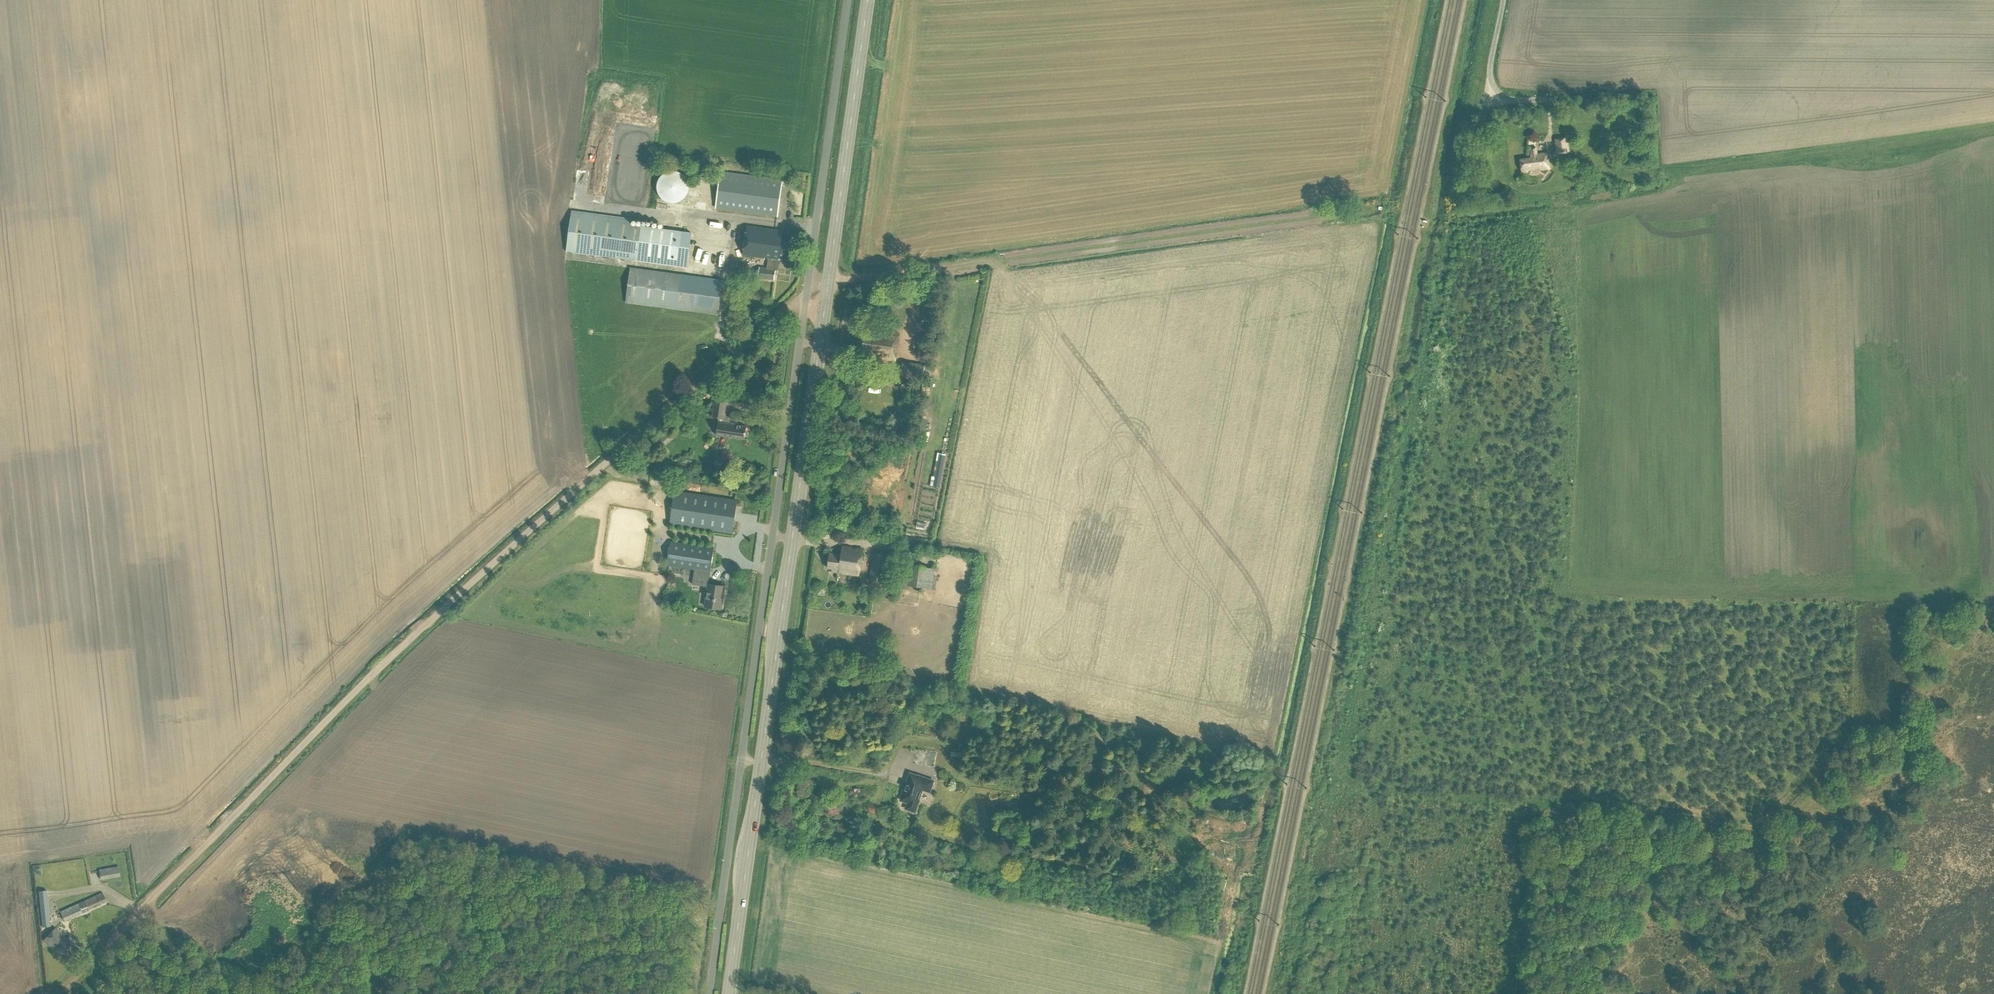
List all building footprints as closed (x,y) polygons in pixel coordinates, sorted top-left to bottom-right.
[(623,110),(610,108),(599,195),(611,196),(623,110)] [(1556,154),(1569,153),(1567,137),(1554,139),(1556,154)] [(1537,154),(1536,147),(1530,148),(1531,158),(1520,159),(1521,171),(1539,169),(1539,170),(1549,169),(1547,153),(1537,154)] [(689,186),(686,178),(681,173),(673,171),(665,172),(659,177),(656,184),(657,192),(661,199),(668,203),(676,203),(683,200),(687,193),(689,186)] [(778,215),(783,179),(720,171),(715,208),(778,215)] [(677,266),(687,268),(692,233),(682,231),(632,225),(633,219),(572,211),(567,251),(677,266)] [(791,259),(793,242),(782,241),(784,230),(747,225),(743,255),(768,258),(767,267),(760,266),(758,278),(774,280),(776,270),(778,270),(779,257),(791,259)] [(716,315),(722,280),(631,267),(626,303),(716,315)] [(937,297),(938,293),(926,289),(924,294),(937,297)] [(654,326),(665,327),(666,315),(656,314),(654,326)] [(673,318),(674,326),(682,325),(681,317),(673,318)] [(896,360),(900,332),(860,327),(857,355),(896,360)] [(929,355),(931,338),(919,336),(917,353),(929,355)] [(909,391),(911,387),(910,383),(906,381),(902,383),(901,386),(902,390),(906,392),(909,391)] [(745,439),(747,426),(737,425),(737,423),(730,422),(731,416),(725,415),(726,401),(715,400),(713,417),(719,417),(717,436),(730,437),(745,439)] [(872,407),(870,412),(879,415),(881,410),(872,407)] [(733,535),(738,501),(674,492),(669,526),(733,535)] [(921,520),(920,527),(930,528),(931,521),(921,520)] [(722,609),(725,586),(709,583),(714,548),(671,541),(667,565),(695,569),(692,584),(708,586),(705,606),(722,609)] [(859,576),(863,549),(851,548),(851,547),(843,546),(842,554),(830,553),(828,568),(832,569),(832,572),(842,573),(859,576)] [(893,556),(888,555),(889,553),(873,551),(869,578),(884,580),(885,578),(895,579),(896,572),(886,570),(887,562),(896,563),(897,555),(893,554),(893,556)] [(936,589),(939,571),(937,571),(938,569),(902,564),(900,582),(905,583),(904,588),(909,588),(909,586),(936,589)] [(939,764),(940,750),(920,748),(918,763),(939,764)] [(920,777),(910,774),(904,792),(903,791),(901,797),(902,797),(901,799),(908,802),(908,804),(907,805),(907,806),(907,807),(908,808),(909,809),(910,810),(911,810),(912,810),(913,810),(914,810),(915,810),(916,809),(916,808),(917,807),(918,804),(917,804),(922,789),(930,792),(934,781),(920,776),(920,777)] [(122,854),(99,857),(100,866),(123,863),(122,854)] [(100,880),(120,876),(118,866),(98,870),(100,880)] [(64,921),(106,902),(102,893),(60,912),(64,921)] [(42,927),(51,926),(49,914),(41,915),(42,927)] [(76,952),(74,950),(76,948),(55,928),(43,940),(58,954),(60,952),(69,960),(76,952)]
